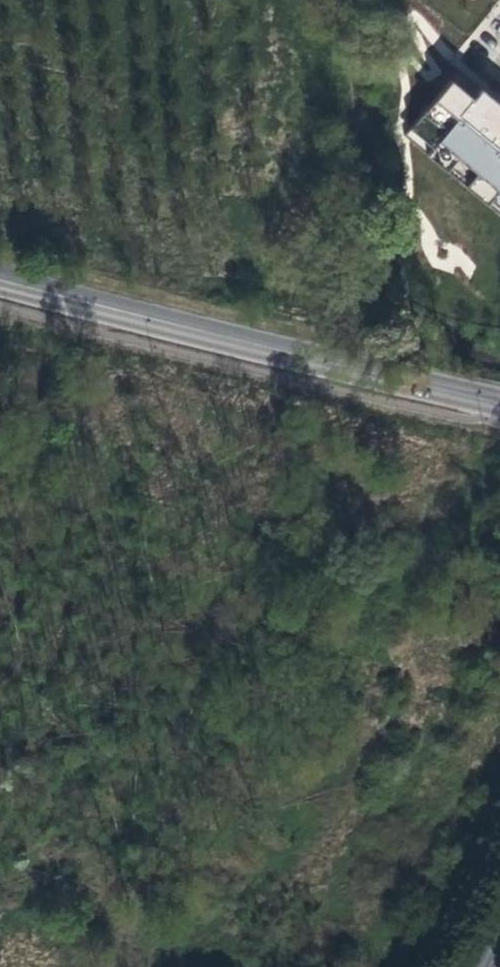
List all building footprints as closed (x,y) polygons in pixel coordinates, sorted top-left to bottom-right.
[(454,81),(407,138),(499,214),(499,108),(484,94),(476,101),(454,81)]
